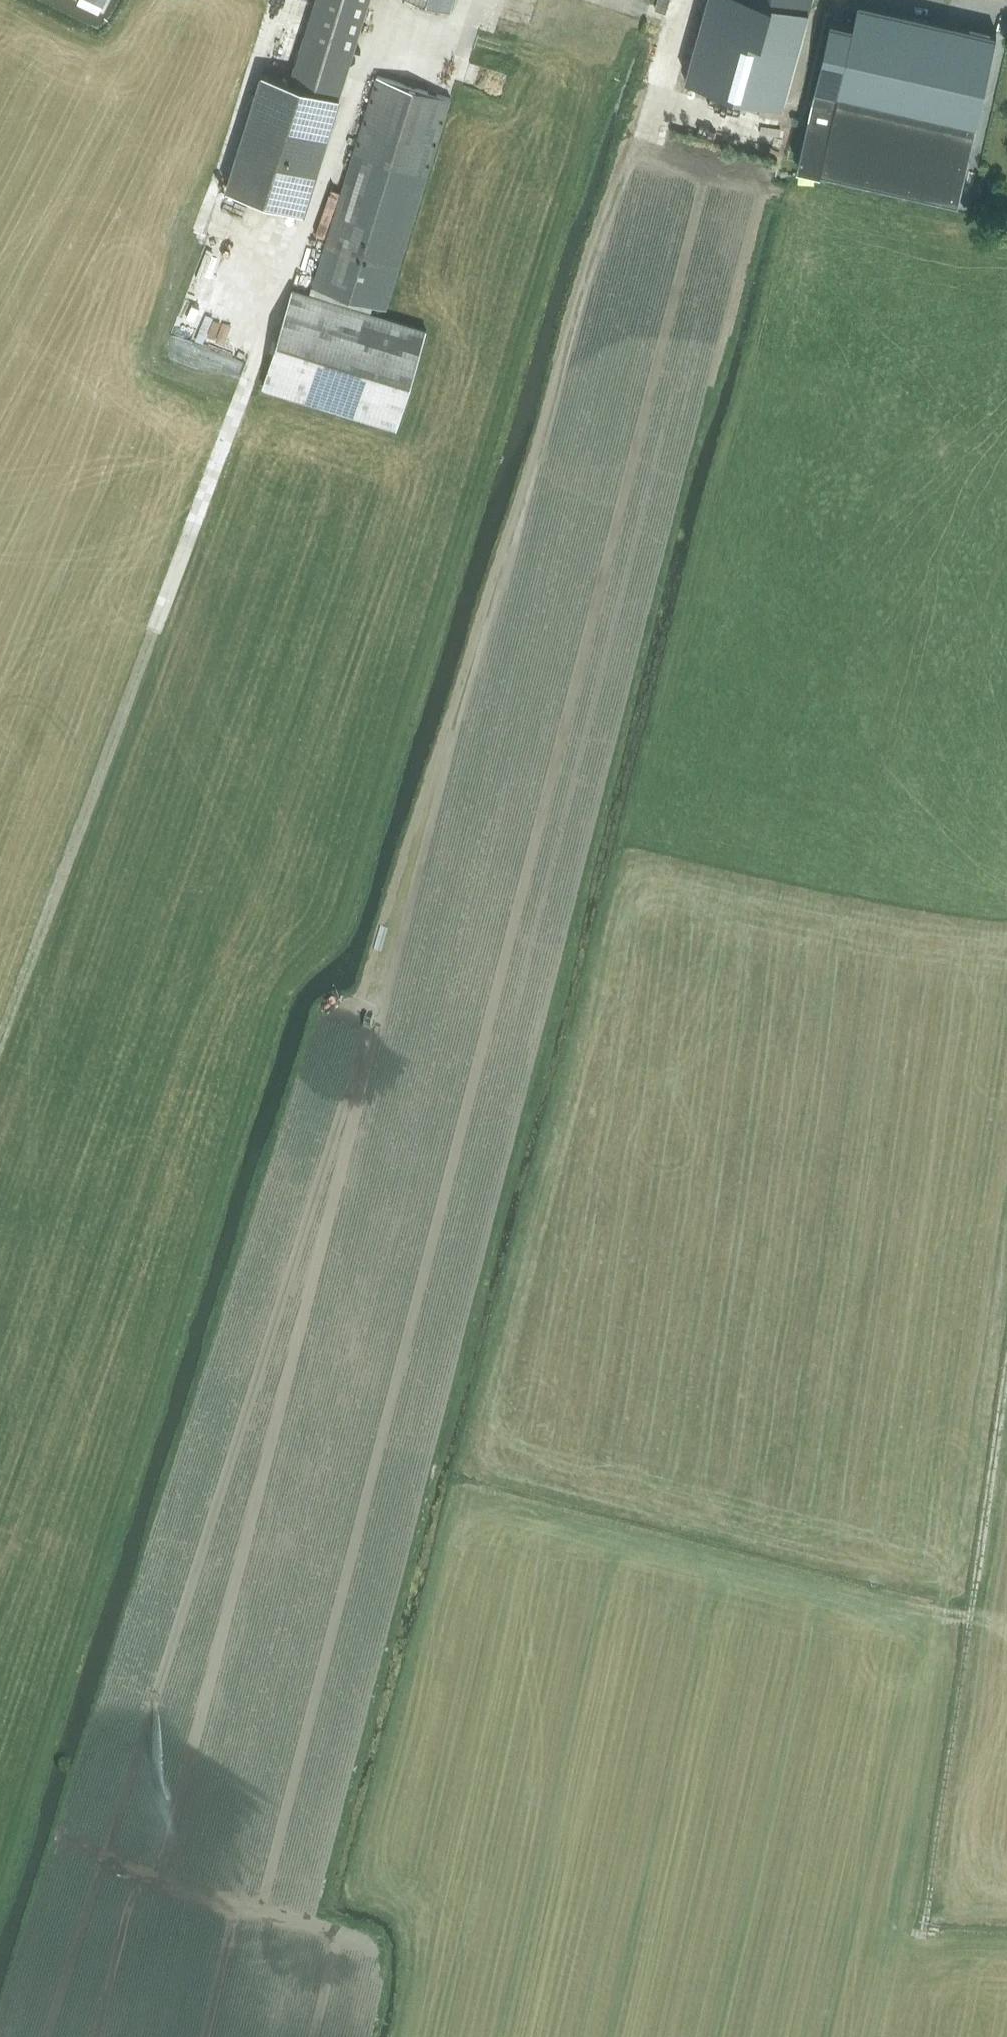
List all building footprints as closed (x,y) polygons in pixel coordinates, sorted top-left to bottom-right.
[(339,95),(368,0),(315,0),(291,77),(263,68),(222,186),(299,213),(339,95)] [(449,11),(452,0),(416,0),(449,11)] [(777,0),(708,0),(686,79),(781,106),(808,9),(777,0)] [(811,0),(777,0),(808,9),(811,0)] [(958,201),(997,33),(858,1),(853,23),(820,169),(958,201)] [(820,169),(853,23),(830,17),(797,164),(799,164),(801,155),(820,160),(818,169),(820,169)] [(449,100),(377,76),(313,286),(344,295),(341,306),(302,295),(273,391),(398,428),(427,332),(369,315),(372,304),(387,308),(449,100)]
